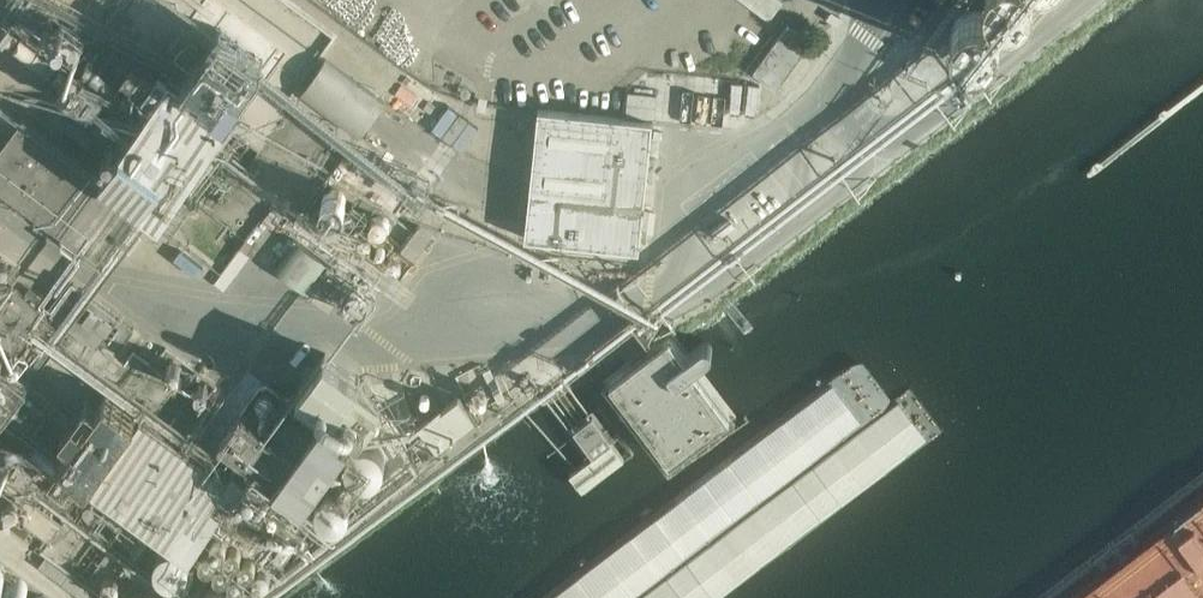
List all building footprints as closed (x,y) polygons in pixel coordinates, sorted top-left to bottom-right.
[(769,16),(780,0),(747,0),(769,16)] [(987,0),(988,3),(991,6),(992,8),(994,10),(996,12),(998,14),(1002,15),(1005,16),(1007,16),(1011,17),(1014,16),(1017,16),(1019,15),(1023,13),(1025,12),(1027,10),(1030,7),(1031,5),(1032,3),(1033,0),(1034,0),(987,0)] [(988,12),(984,10),(981,9),(978,9),(976,9),(972,10),(969,10),(965,12),(963,13),(960,16),(957,19),(956,21),(955,22),(954,25),(953,27),(953,30),(953,32),(952,33),(953,36),(953,37),(953,40),(954,42),(955,45),(958,48),(959,50),(961,52),(963,54),(967,56),(970,56),(972,57),(975,57),(979,57),(982,57),(984,56),(988,55),(990,53),(992,52),(994,50),(997,47),(998,44),(999,42),(1000,39),(1001,37),(1001,33),(1001,30),(1000,27),(999,25),(998,22),(996,19),(995,17),(993,15),(990,13),(988,12)] [(784,37),(755,75),(777,91),(805,54),(784,37)] [(327,57),(300,94),(361,138),(374,120),(387,102),(327,57)] [(137,211),(142,204),(161,217),(229,125),(169,82),(159,75),(155,81),(133,64),(121,80),(144,95),(143,96),(153,103),(101,173),(24,116),(0,148),(0,186),(100,260),(101,259),(110,265),(137,228),(129,222),(137,211)] [(414,108),(448,134),(466,110),(432,84),(414,108)] [(624,118),(538,109),(528,206),(524,236),(639,248),(643,216),(653,121),(624,118)] [(99,117),(98,118),(97,119),(96,120),(95,122),(95,123),(94,124),(94,126),(94,128),(94,129),(94,130),(95,132),(96,135),(98,137),(100,138),(102,139),(104,140),(106,141),(109,141),(112,140),(114,139),(115,138),(116,138),(117,137),(119,135),(120,133),(121,132),(121,130),(121,128),(121,126),(121,124),(120,122),(120,121),(119,119),(117,117),(115,116),(114,115),(112,114),(110,114),(108,113),(106,114),(103,114),(101,115),(99,117)] [(433,252),(345,185),(318,222),(406,288),(433,252)] [(227,221),(210,208),(201,221),(217,233),(227,221)] [(379,298),(294,236),(279,255),(364,318),(379,298)] [(40,306),(0,277),(0,361),(40,306)] [(134,328),(73,282),(51,311),(97,345),(102,338),(118,349),(134,328)] [(730,414),(693,366),(711,352),(712,351),(713,350),(713,348),(713,346),(713,344),(712,343),(711,342),(710,341),(709,340),(707,340),(705,340),(704,340),(703,341),(685,355),(674,341),(670,335),(638,359),(610,381),(670,460),(730,414)] [(378,403),(355,386),(361,378),(326,352),(298,390),(328,411),(325,415),(353,436),(378,403)] [(303,505),(353,436),(325,415),(294,393),(283,409),(282,408),(265,431),(240,414),(219,443),(303,505)] [(436,448),(476,418),(459,396),(420,426),(436,448)] [(237,486),(211,467),(214,462),(205,455),(201,460),(141,415),(94,480),(190,552),(237,486)] [(114,444),(129,423),(118,415),(103,436),(114,444)] [(612,443),(603,431),(593,418),(574,432),(593,458),(612,443)] [(387,443),(384,442),(382,441),(377,440),(375,441),(370,441),(367,442),(363,444),(360,447),(358,449),(355,452),(354,454),(353,457),(353,458),(352,461),(352,463),(352,465),(352,467),(352,469),(352,471),(353,474),(354,475),(355,478),(357,480),(358,482),(360,484),(362,485),(365,487),(367,488),(371,489),(374,489),(377,490),(382,489),(385,488),(388,486),(392,484),(394,482),(396,480),(397,478),(399,474),(400,471),(400,469),(401,466),(401,462),(400,459),(400,458),(399,455),(398,453),(396,451),(394,448),(392,447),(389,444),(387,443)] [(98,458),(98,456),(97,454),(96,453),(95,451),(94,450),(91,448),(89,447),(87,447),(85,447),(82,448),(81,449),(79,450),(77,452),(76,452),(76,454),(75,456),(75,457),(74,459),(75,461),(75,464),(77,466),(79,468),(80,469),(83,470),(86,471),(88,471),(89,471),(91,470),(94,468),(96,466),(97,464),(97,463),(98,461),(98,459),(98,458)] [(330,468),(329,470),(328,471),(328,472),(328,475),(328,476),(329,478),(330,479),(331,480),(332,480),(334,481),(336,481),(337,481),(338,480),(339,479),(341,478),(341,476),(342,475),(342,473),(342,472),(341,471),(341,470),(340,469),(339,468),(337,467),(335,467),(334,467),(332,467),(330,468)] [(342,481),(341,482),(341,484),(340,485),(341,487),(341,489),(342,490),(343,491),(344,491),(346,492),(347,492),(349,492),(350,491),(351,491),(352,490),(353,488),(354,487),(354,485),(354,484),(353,483),(353,481),(352,480),(350,479),(349,479),(347,478),(345,479),(343,480),(342,481)] [(346,494),(343,492),(341,491),(338,490),(335,489),(333,489),(329,489),(327,490),(325,491),(323,492),(321,494),(320,495),(318,498),(317,500),(317,503),(316,506),(317,508),(317,510),(317,512),(318,514),(320,516),(321,517),(324,520),(325,521),(328,522),(331,522),(333,523),(335,522),(338,522),(340,521),(343,520),(345,518),(347,516),(348,514),(349,512),(350,510),(350,509),(350,507),(350,504),(350,502),(349,500),(348,498),(347,496),(346,494)] [(213,539),(212,540),(212,542),(212,543),(212,545),(212,546),(213,547),(214,549),(215,550),(217,550),(219,551),(220,551),(222,550),(224,549),(225,549),(226,547),(227,545),(227,544),(227,542),(227,541),(227,540),(226,539),(225,537),(224,536),(222,536),(221,535),(219,535),(218,535),(216,536),(214,537),(213,539)] [(160,551),(159,553),(157,556),(156,558),(155,560),(155,563),(155,564),(155,566),(155,567),(156,569),(156,571),(157,573),(159,574),(161,577),(163,578),(165,579),(168,581),(170,581),(173,581),(175,581),(177,581),(180,579),(182,578),(184,577),(187,574),(188,572),(189,570),(190,567),(190,565),(190,562),(190,561),(189,559),(188,556),(187,554),(185,551),(182,549),(179,547),(177,547),(175,546),(171,546),(168,547),(166,547),(163,549),(160,551)] [(238,547),(236,546),(234,546),(232,546),(229,547),(228,548),(227,549),(226,550),(226,551),(226,552),(225,553),(226,554),(226,557),(227,558),(228,560),(230,561),(232,561),(234,562),(236,561),(238,560),(240,559),(240,558),(241,557),(241,555),(242,554),(242,553),(241,551),(240,549),(239,548),(238,547)] [(216,557),(216,556),(216,554),(216,553),(215,552),(214,551),(213,550),(211,549),(210,549),(209,549),(207,549),(206,549),(204,550),(203,551),(202,552),(202,554),(201,556),(201,557),(202,559),(202,560),(203,561),(204,562),(206,563),(207,563),(208,564),(210,564),(211,563),(213,562),(214,561),(215,560),(216,558),(216,557)] [(255,560),(254,558),(252,557),(250,556),(249,556),(247,556),(245,557),(243,558),(242,559),(241,561),(241,563),(241,564),(241,565),(241,567),(242,568),(243,569),(245,571),(247,571),(248,571),(251,571),(252,571),(254,569),(255,568),(256,567),(256,565),(256,563),(256,562),(255,560)] [(219,561),(217,562),(216,563),(215,566),(215,568),(215,570),(216,572),(217,573),(218,574),(220,576),(221,576),(223,576),(225,576),(228,575),(230,574),(230,573),(231,572),(231,571),(232,570),(232,568),(232,566),(231,564),(230,563),(229,562),(227,560),(225,559),(224,559),(222,559),(220,560),(219,561)] [(28,597),(28,596),(29,595),(29,593),(30,591),(29,589),(29,588),(28,585),(27,583),(26,581),(25,580),(23,579),(21,578),(19,577),(16,577),(13,577),(10,578),(9,579),(8,579),(5,577),(6,575),(6,573),(6,571),(5,568),(4,566),(3,564),(1,563),(0,562),(0,597),(27,597),(28,597)] [(270,572),(269,570),(267,568),(265,568),(263,567),(261,568),(259,569),(258,570),(257,572),(256,574),(256,575),(256,576),(257,577),(258,579),(259,581),(261,581),(263,582),(264,582),(266,582),(267,581),(268,580),(269,579),(270,578),(270,577),(271,576),(271,574),(270,573),(270,572)] [(243,572),(242,571),(240,570),(237,570),(235,570),(233,571),(232,571),(230,573),(229,575),(229,578),(229,579),(229,581),(230,583),(231,584),(232,585),(234,586),(236,587),(239,586),(241,586),(242,585),(243,584),(245,582),(245,580),(246,579),(246,578),(245,576),(245,575),(245,574),(244,573),(243,572)] [(119,583),(119,581),(118,580),(117,578),(115,578),(112,577),(110,578),(109,579),(108,580),(108,581),(107,582),(107,584),(107,585),(108,586),(108,587),(109,588),(111,589),(112,589),(113,590),(114,590),(116,589),(117,589),(118,588),(119,587),(119,585),(119,584),(119,583)] [(230,585),(228,584),(226,583),(224,582),(222,582),(218,582),(216,582),(214,583),(212,583),(211,584),(209,585),(206,588),(205,590),(204,592),(203,594),(203,595),(202,597),(237,597),(237,596),(236,593),(235,591),(234,589),(233,587),(230,585)]
